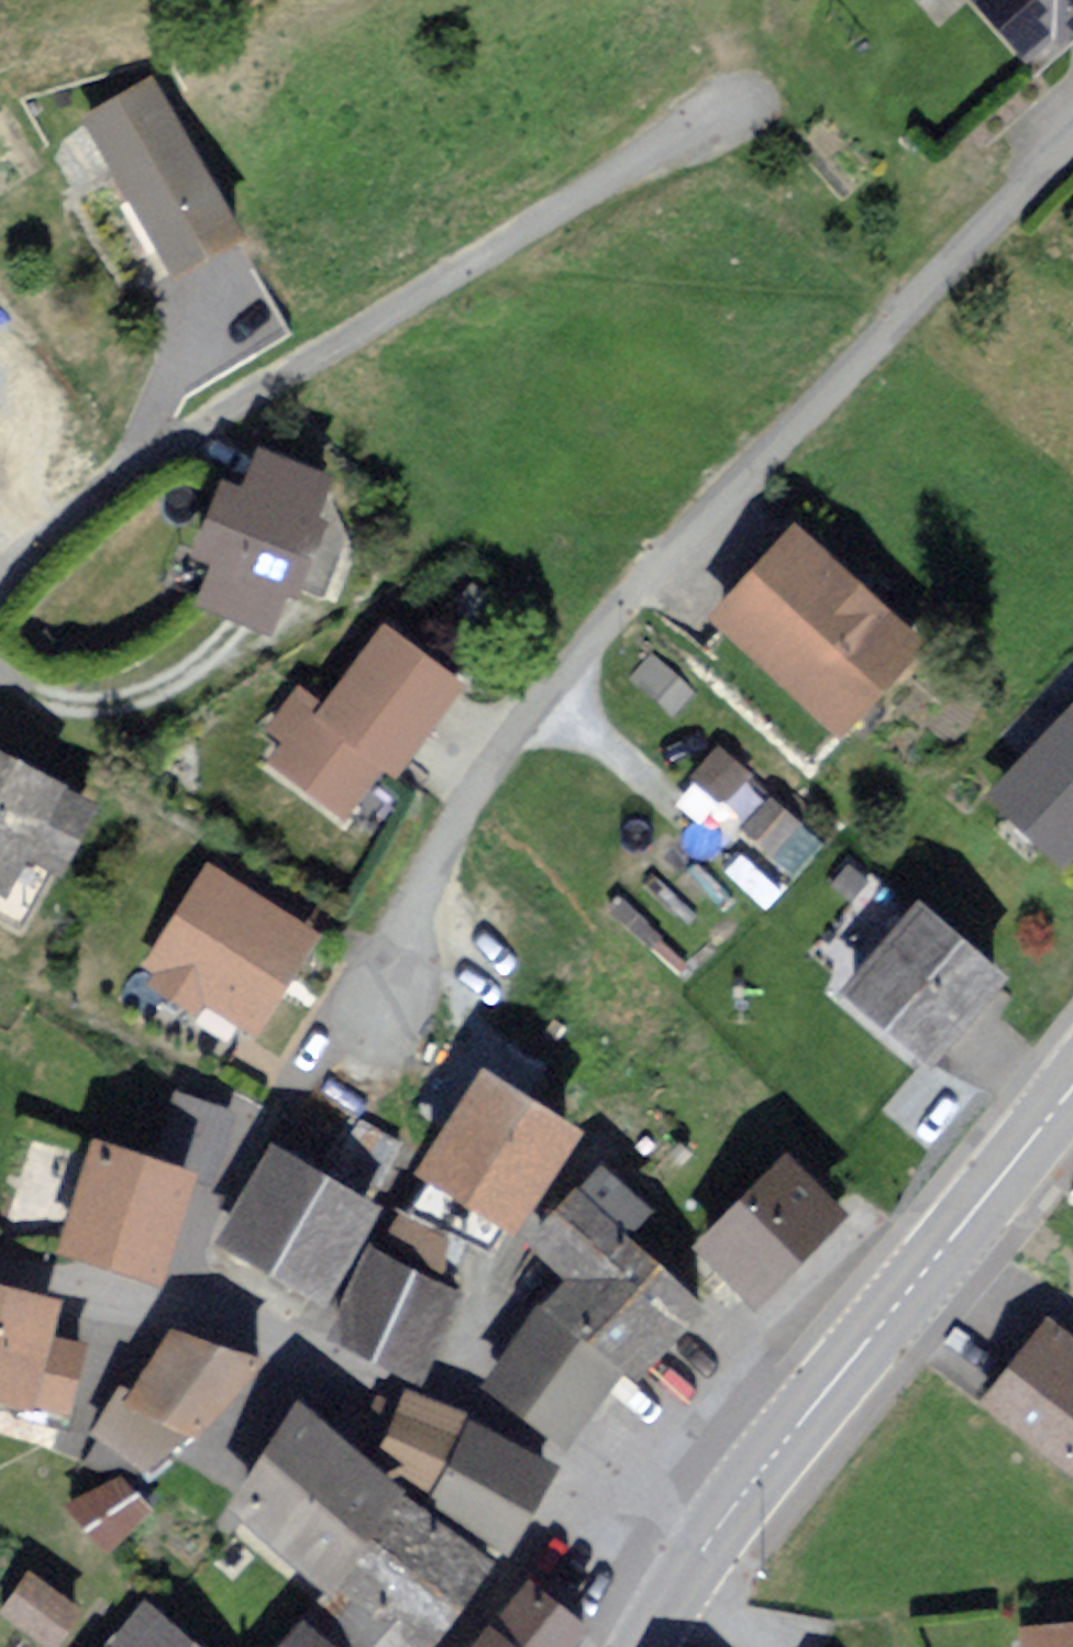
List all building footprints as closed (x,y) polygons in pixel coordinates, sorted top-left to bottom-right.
[(1026,56),(1072,13),(1072,0),(974,0),(1026,56)] [(236,228),(152,80),(90,115),(174,263),(236,228)] [(326,469),(261,444),(247,483),(220,473),(193,546),(216,555),(200,597),(274,624),(290,583),(298,586),(322,522),(309,517),(326,469)] [(924,642),(798,522),(716,608),(841,728),(924,642)] [(457,680),(385,627),(325,706),(302,689),(274,727),(290,739),(277,757),(347,809),(383,761),(392,768),(457,680)] [(993,793),(1065,859),(1072,850),(1072,706),(993,793)] [(722,742),(690,776),(782,861),(814,826),(722,742)] [(0,752),(0,886),(12,893),(33,853),(63,869),(98,805),(0,752)] [(316,933),(209,863),(146,958),(163,970),(155,983),(195,1009),(202,999),(251,1031),(316,933)] [(1008,970),(918,900),(845,993),(935,1063),(1008,970)] [(574,1123),(483,1068),(422,1168),(429,1172),(393,1233),(444,1263),(481,1203),(513,1223),(574,1123)] [(176,1086),(157,1154),(212,1169),(231,1101),(176,1086)] [(189,1166),(96,1139),(66,1243),(159,1270),(189,1166)] [(374,1200),(273,1146),(224,1236),(325,1290),(374,1200)] [(843,1207),(790,1155),(703,1242),(756,1294),(843,1207)] [(599,1166),(536,1240),(577,1275),(618,1228),(640,1201),(599,1166)] [(577,1275),(555,1302),(625,1361),(636,1371),(699,1296),(618,1228),(577,1275)] [(458,1290),(372,1250),(334,1331),(420,1371),(458,1290)] [(0,1288),(0,1387),(63,1403),(78,1342),(47,1335),(55,1301),(0,1288)] [(493,1374),(563,1434),(625,1361),(555,1302),(493,1374)] [(1049,1317),(989,1398),(1072,1459),(1072,1335),(1049,1317)] [(243,1367),(174,1339),(138,1393),(127,1386),(99,1428),(147,1460),(176,1416),(199,1432),(243,1367)] [(379,1446),(427,1485),(463,1412),(408,1385),(379,1446)] [(333,1581),(336,1577),(401,1494),(407,1486),(304,1405),(230,1500),(333,1581)] [(553,1463),(476,1419),(431,1498),(508,1542),(553,1463)] [(146,1506),(119,1478),(81,1513),(108,1542),(146,1506)] [(401,1494),(336,1577),(365,1600),(342,1629),(365,1646),(416,1646),(485,1559),(401,1494)] [(77,1611),(31,1576),(7,1607),(53,1642),(77,1611)] [(529,1579),(502,1615),(544,1646),(564,1646),(584,1620),(529,1579)] [(146,1602),(110,1646),(201,1646),(146,1602)] [(304,1616),(279,1646),(342,1646),(304,1616)] [(1021,1624),(1022,1646),(1072,1646),(1072,1622),(1021,1624)] [(490,1623),(471,1646),(519,1646),(490,1623)]
